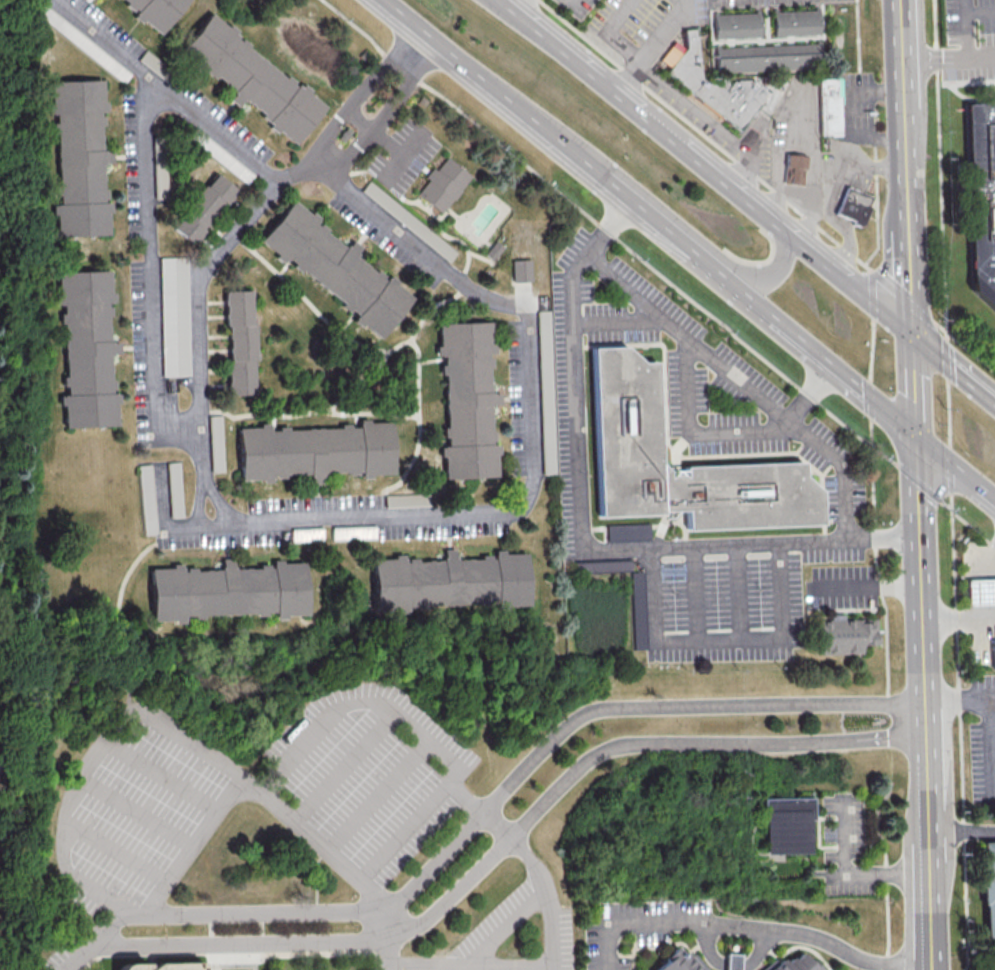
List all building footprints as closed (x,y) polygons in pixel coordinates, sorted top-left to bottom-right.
[(160,36),(188,0),(116,0),(160,36)] [(769,12),(817,10),(817,34),(769,36),(769,12)] [(713,15),(757,13),(757,38),(714,39),(713,15)] [(213,15),(179,52),(297,145),(326,106),(213,15)] [(662,72),(683,48),(681,30),(691,27),(700,76),(697,80),(701,83),(704,81),(750,78),(768,92),(736,131),(662,72)] [(711,57),(816,53),(817,68),(711,71),(711,57)] [(815,78),(837,78),(838,135),(815,135),(815,78)] [(50,82),(103,80),(110,234),(57,236),(50,82)] [(962,105),(994,104),(994,273),(994,317),(967,291),(962,105)] [(781,153),(803,155),(801,185),(779,183),(781,153)] [(471,177),(441,212),(415,195),(428,180),(425,177),(432,168),(436,170),(447,157),(471,177)] [(216,175),(236,189),(190,241),(169,223),(216,175)] [(843,185),(869,195),(865,206),(869,207),(860,230),(848,225),(850,220),(832,213),(843,185)] [(293,201),(308,213),(414,299),(380,339),(259,242),(293,201)] [(500,245),(492,240),(483,255),(491,259),(500,245)] [(161,376),(188,376),(186,256),(158,257),(161,376)] [(511,260),(512,282),(531,281),(530,260),(511,260)] [(56,273),(110,270),(117,426),(64,429),(56,273)] [(224,290),(252,290),(260,393),(233,395),(224,290)] [(549,310),(537,311),(538,335),(549,335),(549,310)] [(439,323),(491,322),(498,475),(446,479),(445,444),(441,359),(439,323)] [(623,348),(641,363),(655,363),(659,469),(801,463),(801,477),(819,491),(821,525),(685,530),(684,513),(597,517),(591,349),(623,348)] [(210,471),(222,471),(221,415),(209,415),(210,471)] [(237,430),(240,479),(371,475),(397,474),(394,421),(237,430)] [(182,517),(181,462),(167,462),(168,517),(182,517)] [(143,534),(155,533),(148,464),(137,465),(143,534)] [(606,540),(649,539),(649,523),(605,525),(606,540)] [(331,527),(332,539),(375,538),(375,525),(331,527)] [(372,562),(375,612),(532,604),(530,553),(372,562)] [(149,572),(152,619),(309,614),(308,563),(149,572)] [(633,649),(644,649),(642,571),(631,571),(633,649)] [(963,578),(994,576),(994,605),(964,606),(963,578)] [(820,618),(820,654),(861,653),(860,618),(820,618)] [(765,799),(767,856),(815,854),(815,799),(765,799)] [(978,844),(994,843),(994,939),(983,940),(981,907),(978,908),(976,878),(979,878),(978,844)] [(690,951),(707,969),(657,969),(678,956),(677,953),(682,946),(690,951)] [(741,954),(727,953),(726,969),(740,969),(741,954)] [(807,953),(826,969),(775,969),(787,960),(790,963),(796,958),(799,960),(807,953)] [(202,963),(116,962),(116,969),(202,969),(202,963)]
